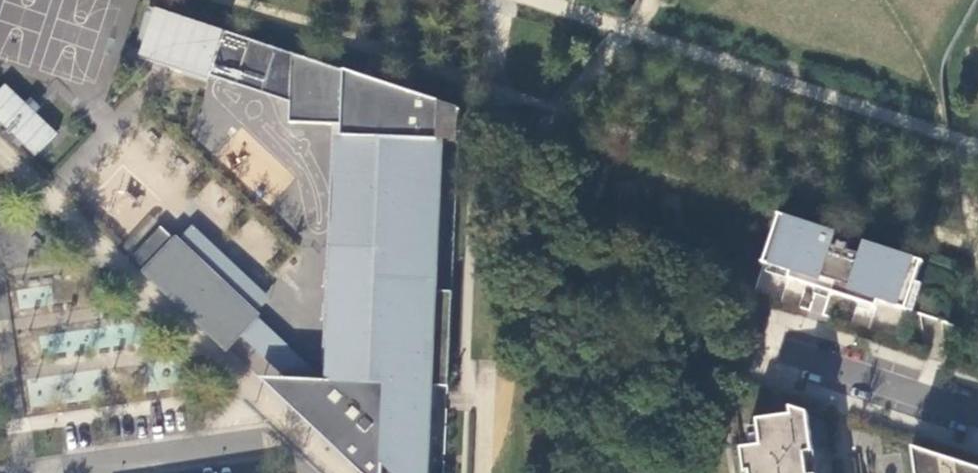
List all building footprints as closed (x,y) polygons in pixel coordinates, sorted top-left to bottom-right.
[(213,76),(227,32),(164,11),(158,9),(142,56),(207,77),(212,79),(213,76)] [(292,103),(294,54),(227,32),(213,76),(292,103)] [(359,472),(432,472),(435,386),(449,387),(453,293),(438,291),(446,143),(461,143),(461,141),(461,133),(462,109),(415,94),(406,91),(372,80),(364,77),(294,54),(292,103),(291,123),(345,124),(339,249),(333,382),(328,381),(290,380),(258,378),(316,433),(359,472)] [(7,84),(0,92),(0,121),(8,129),(37,156),(59,133),(28,104),(7,84)] [(834,235),(778,216),(762,265),(789,274),(787,280),(875,309),(877,303),(905,312),(920,263),(864,244),(860,257),(845,253),(847,248),(838,244),(836,249),(830,248),(834,235)] [(182,239),(261,313),(274,299),(195,225),(182,239)] [(162,226),(131,259),(147,274),(232,354),(245,338),(261,319),(263,316),(261,313),(182,239),(178,235),(176,238),(162,226)] [(261,319),(245,338),(290,380),(328,381),(261,319)] [(807,414),(789,409),(790,417),(756,421),(757,429),(748,430),(751,448),(741,450),(744,472),(816,472),(807,414)] [(911,448),(915,472),(977,472),(977,469),(911,448)]
